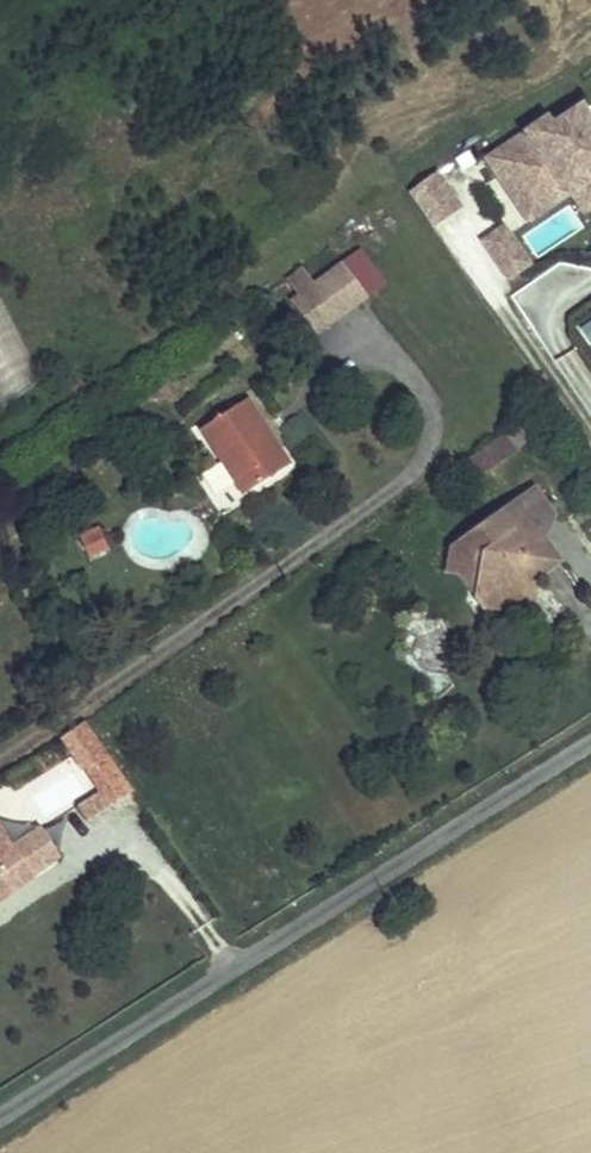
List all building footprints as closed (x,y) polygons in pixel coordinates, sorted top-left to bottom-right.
[(496,161),(527,206),(574,174),(590,200),(590,131),(580,115),(552,134),(546,127),(496,161)] [(574,174),(527,206),(496,161),(486,167),(528,229),(570,201),(583,220),(590,215),(590,200),(574,174)] [(435,180),(408,200),(433,236),(460,217),(435,180)] [(528,272),(503,236),(484,250),(508,286),(528,272)] [(339,275),(290,312),(313,343),(362,306),(339,275)] [(247,408),(200,440),(243,504),(291,473),(247,408)] [(530,425),(472,467),(484,484),(542,442),(530,425)] [(513,507),(534,537),(554,523),(533,493),(513,507)] [(534,537),(513,507),(448,555),(446,565),(455,577),(461,572),(471,585),(470,608),(483,624),(504,608),(516,610),(520,596),(557,570),(534,537)] [(98,789),(78,803),(104,839),(124,825),(98,789)] [(59,857),(39,826),(11,845),(0,828),(0,899),(59,857)]
